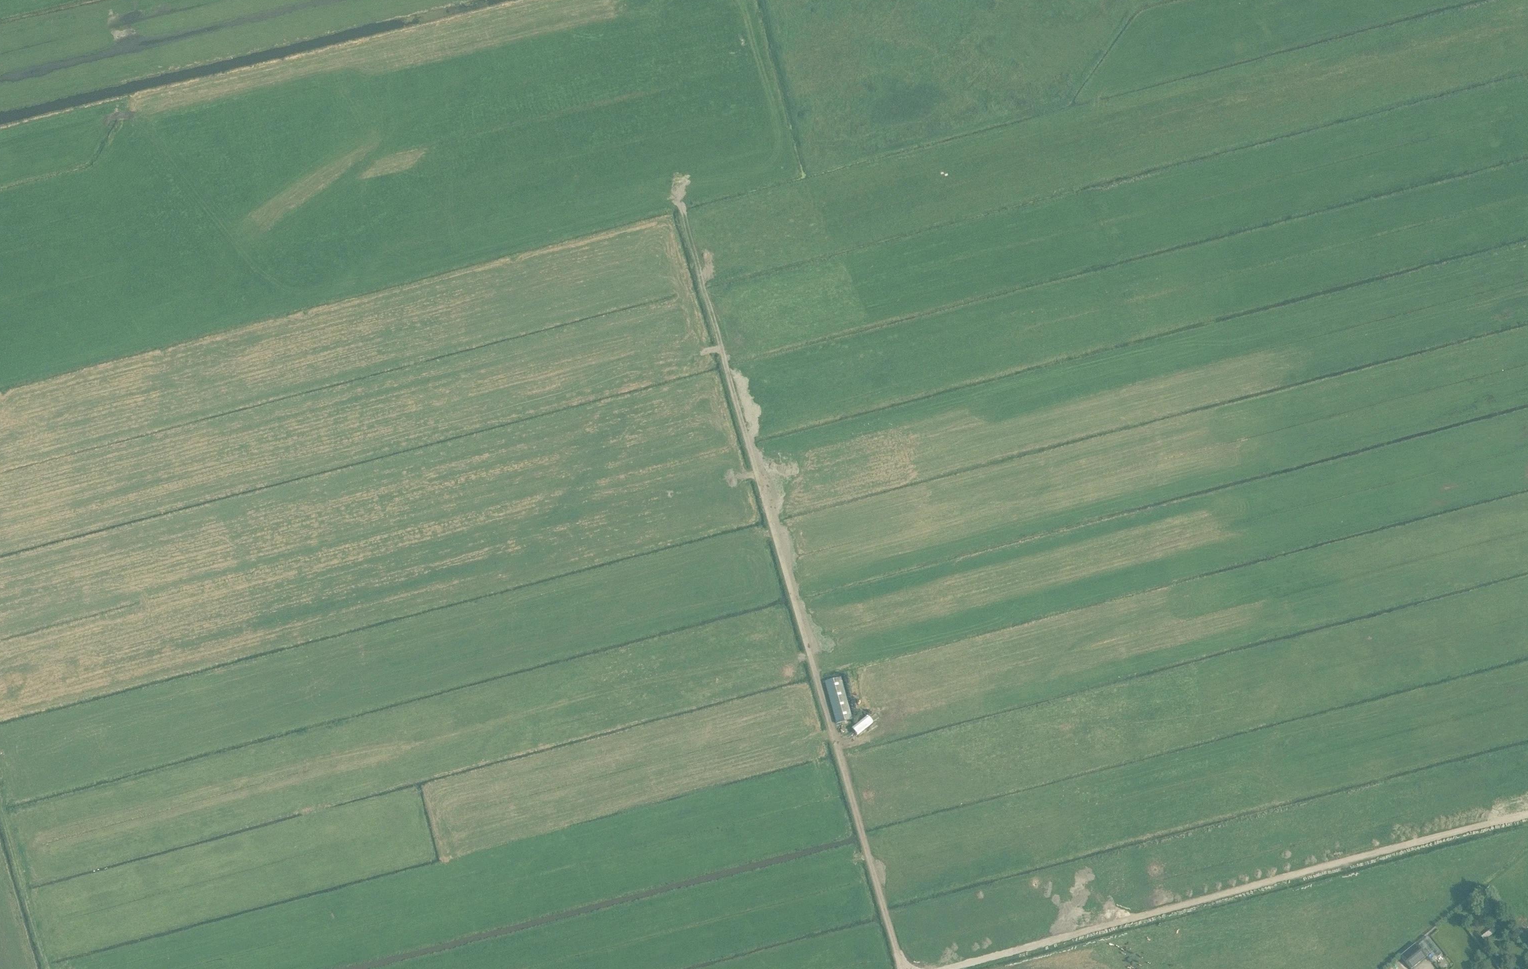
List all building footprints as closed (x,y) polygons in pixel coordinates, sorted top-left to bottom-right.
[(841,678),(825,682),(836,724),(852,719),(841,678)] [(9,778),(5,764),(0,765),(0,769),(4,780),(9,778)] [(1493,929),(1481,938),(1484,941),(1496,932),(1493,929)] [(1428,937),(1417,946),(1427,957),(1428,956),(1433,962),(1442,954),(1428,937)] [(1411,968),(1413,968),(1427,957),(1417,946),(1416,944),(1401,957),(1411,968)]
